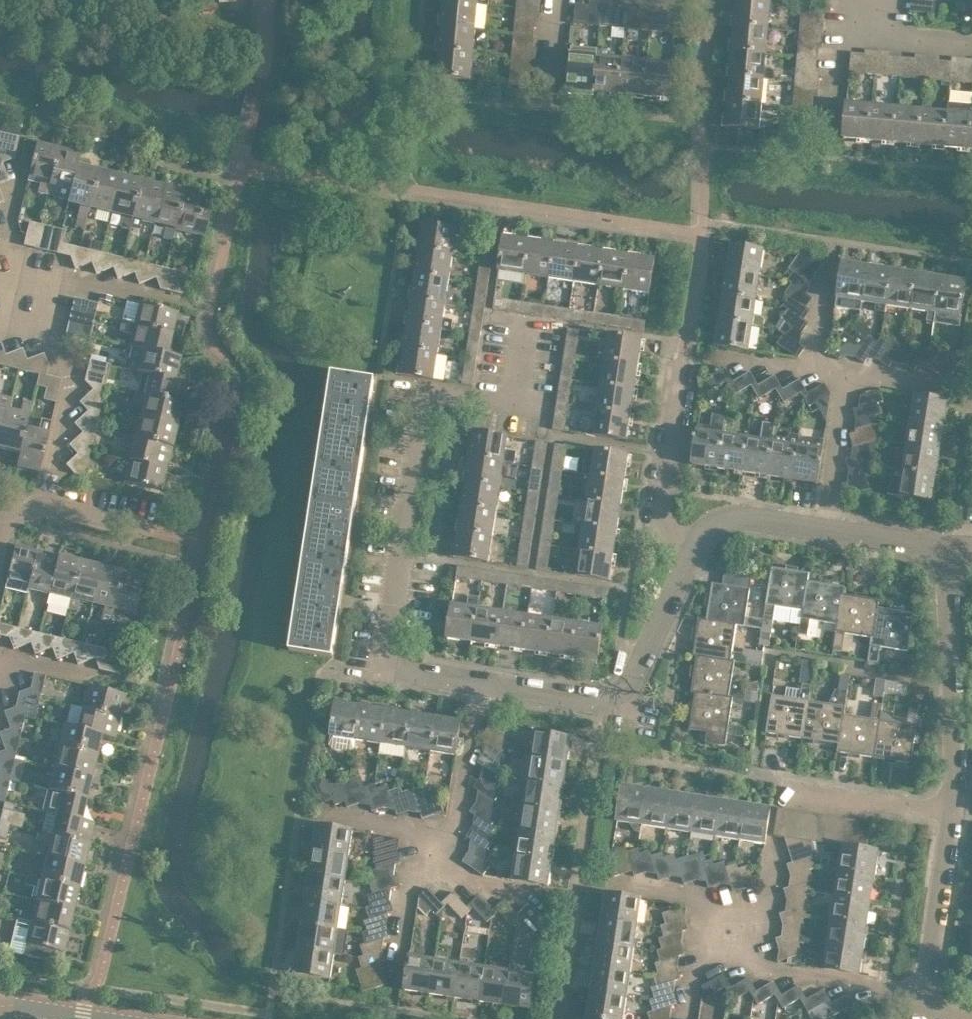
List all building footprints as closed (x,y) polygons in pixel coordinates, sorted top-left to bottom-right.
[(456,0),(441,0),(439,24),(475,27),(477,2),(456,0)] [(572,22),(598,24),(600,0),(588,0),(587,3),(574,2),(572,22)] [(623,26),(625,6),(611,5),(612,1),(602,0),(600,0),(598,24),(623,26)] [(732,25),(767,28),(769,2),(750,0),(734,0),(732,25)] [(933,12),(934,0),(913,0),(913,10),(933,12)] [(623,26),(648,28),(650,4),(638,3),(638,7),(625,6),(623,26)] [(650,4),(648,28),(674,31),(675,11),(662,9),(662,5),(650,4)] [(800,4),(798,30),(822,32),(823,20),(819,19),(820,6),(800,4)] [(515,5),(513,30),(533,32),(534,19),(538,20),(539,7),(515,5)] [(437,49),(473,52),(475,27),(439,24),(437,49)] [(730,50),(765,53),(767,28),(732,25),(730,50)] [(513,30),(510,56),(534,58),(535,46),(531,46),(533,32),(513,30)] [(798,30),(795,55),(816,57),(817,43),(821,43),(822,32),(798,30)] [(595,50),(570,47),(569,47),(566,91),(591,93),(595,50)] [(850,50),(848,70),(873,73),(875,49),(864,48),(863,51),(850,50)] [(435,75),(470,78),(473,52),(437,49),(435,75)] [(873,73),(898,75),(900,55),(888,54),(888,50),(875,49),(873,73)] [(730,50),(728,75),(763,78),(765,53),(730,50)] [(898,75),(923,77),(925,53),(914,52),(913,56),(900,55),(898,75)] [(923,77),(948,79),(950,59),(938,58),(938,54),(925,53),(923,77)] [(592,90),(617,93),(620,57),(595,55),(592,90)] [(795,55),(793,80),(817,82),(818,70),(815,70),(816,57),(795,55)] [(950,59),(948,79),(971,82),(971,57),(951,55),(950,59)] [(508,82),(528,84),(529,69),(533,70),(534,58),(510,56),(508,82)] [(620,57),(617,93),(642,95),(645,60),(620,57)] [(645,60),(642,95),(668,97),(671,62),(645,60)] [(728,75),(725,100),(760,103),(763,78),(728,75)] [(793,80),(791,105),(811,107),(813,94),(816,94),(817,82),(793,80)] [(760,103),(725,100),(723,126),(758,129),(760,103)] [(945,111),(942,146),(967,148),(970,113),(971,103),(946,101),(945,111)] [(845,102),(841,137),(867,139),(870,104),(845,102)] [(867,139),(892,141),(895,107),(870,104),(867,139)] [(789,131),(813,133),(813,120),(810,120),(811,107),(791,105),(789,131)] [(895,107),(892,141),(917,144),(920,109),(895,107)] [(920,109),(917,144),(942,146),(945,111),(920,109)] [(16,135),(18,127),(0,122),(0,131),(16,135)] [(11,155),(16,135),(0,131),(0,159),(11,155)] [(34,139),(25,178),(47,183),(56,145),(34,139)] [(64,201),(65,201),(77,150),(56,145),(47,183),(44,193),(64,198),(64,201)] [(84,216),(86,206),(96,167),(76,162),(79,150),(77,150),(65,201),(76,204),(74,214),(84,216)] [(86,206),(107,212),(117,172),(96,167),(86,206)] [(126,228),(129,217),(138,177),(117,172),(107,212),(119,214),(117,226),(126,228)] [(138,219),(150,222),(160,182),(138,177),(129,217),(127,225),(137,227),(138,219)] [(171,228),(171,227),(181,188),(160,182),(150,222),(164,225),(161,235),(169,237),(171,228)] [(181,188),(171,227),(171,228),(201,236),(208,205),(201,203),(203,193),(181,188)] [(26,219),(20,243),(31,246),(37,222),(26,219)] [(31,246),(44,249),(50,225),(37,222),(31,246)] [(456,227),(422,222),(418,247),(452,253),(456,227)] [(50,225),(44,249),(55,252),(61,228),(50,225)] [(491,259),(495,233),(484,231),(480,257),(491,259)] [(498,269),(523,273),(528,238),(503,234),(498,269)] [(528,238),(523,273),(548,276),(553,241),(528,238)] [(553,241),(548,276),(572,280),(578,245),(553,241)] [(763,248),(729,243),(725,268),(759,273),(763,248)] [(71,266),(89,260),(96,257),(98,251),(69,244),(67,255),(71,266)] [(572,280),(597,284),(602,249),(578,245),(572,280)] [(418,247),(414,272),(448,277),(452,253),(418,247)] [(597,284),(622,287),(627,252),(602,249),(597,284)] [(820,263),(800,249),(794,258),(814,272),(820,263)] [(93,271),(110,265),(118,262),(119,256),(98,251),(96,257),(89,260),(93,271)] [(622,287),(647,291),(652,256),(627,252),(622,287)] [(114,276),(132,270),(139,267),(141,261),(119,256),(118,262),(110,265),(114,276)] [(491,259),(480,257),(476,282),(488,283),(491,259)] [(814,272),(794,258),(788,266),(808,280),(814,272)] [(866,263),(841,260),(836,296),(850,298),(848,307),(860,309),(861,300),(866,263)] [(135,281),(153,275),(160,272),(162,266),(141,261),(139,267),(132,270),(135,281)] [(866,263),(861,300),(885,303),(891,267),(866,263)] [(157,286),(179,292),(184,271),(162,266),(160,272),(153,275),(157,286)] [(885,303),(910,307),(916,271),(891,267),(885,303)] [(725,268),(721,293),(755,298),(759,273),(725,268)] [(916,271),(910,307),(926,309),(925,318),(933,320),(935,311),(940,275),(916,271)] [(414,272),(410,297),(444,302),(448,277),(414,272)] [(935,311),(933,320),(959,323),(965,278),(940,275),(935,311)] [(484,308),(488,283),(476,282),(472,306),(484,308)] [(811,296),(790,282),(784,291),(805,305),(811,296)] [(717,318),(751,323),(764,325),(764,324),(763,324),(764,317),(762,314),(753,313),(755,298),(721,293),(717,318)] [(68,307),(93,313),(95,300),(71,295),(68,307)] [(491,307),(517,311),(519,299),(493,295),(491,307)] [(406,322),(441,327),(449,328),(450,318),(442,317),(444,302),(410,297),(406,322)] [(517,311),(531,313),(542,314),(544,303),(519,299),(517,311)] [(136,300),(131,322),(170,331),(175,309),(136,300)] [(544,303),(542,314),(567,318),(568,306),(544,303)] [(484,308),(472,306),(468,331),(480,333),(484,308)] [(567,318),(591,322),(593,310),(568,306),(567,318)] [(68,307),(66,318),(90,324),(93,313),(68,307)] [(779,315),(801,330),(807,322),(785,307),(779,315)] [(591,322),(616,326),(618,314),(593,310),(591,322)] [(616,326),(643,330),(644,318),(618,314),(616,326)] [(66,318),(63,330),(87,336),(90,324),(66,318)] [(713,343),(747,349),(751,323),(717,318),(713,343)] [(165,351),(170,331),(131,322),(119,319),(117,330),(128,332),(126,343),(178,355),(179,354),(165,351)] [(406,322),(403,346),(437,352),(441,327),(406,322)] [(563,351),(574,353),(578,328),(567,326),(563,351)] [(841,330),(827,350),(837,357),(840,353),(851,336),(841,330)] [(480,333),(468,331),(464,356),(476,357),(480,333)] [(602,357),(637,363),(641,337),(606,332),(602,357)] [(776,342),(796,356),(803,347),(782,332),(776,342)] [(851,336),(840,353),(852,354),(863,361),(866,356),(869,352),(876,340),(866,333),(863,338),(854,332),(851,336)] [(888,342),(879,336),(876,340),(869,352),(866,356),(878,358),(887,364),(890,361),(893,356),(901,344),(891,338),(888,342)] [(913,346),(904,339),(901,344),(893,356),(890,361),(902,362),(912,369),(914,365),(918,360),(926,348),(916,342),(913,346)] [(174,375),(178,355),(126,343),(126,344),(138,347),(135,359),(126,357),(124,365),(185,380),(186,378),(174,375)] [(938,349),(929,343),(926,348),(918,360),(914,365),(927,367),(937,373),(951,352),(941,345),(938,349)] [(24,357),(19,345),(2,352),(0,353),(0,362),(15,366),(17,360),(24,357)] [(403,346),(399,372),(442,378),(446,353),(437,352),(403,346)] [(37,371),(43,372),(45,363),(40,351),(24,357),(17,360),(15,366),(37,371)] [(559,376),(570,377),(574,353),(563,351),(559,376)] [(937,373),(946,379),(960,358),(951,352),(937,373)] [(96,381),(102,383),(108,361),(87,356),(82,378),(90,387),(96,381)] [(476,357),(464,356),(460,381),(472,382),(476,357)] [(598,382),(633,387),(637,363),(602,357),(598,382)] [(180,401),(185,380),(124,365),(122,369),(128,371),(130,378),(135,384),(135,390),(180,401)] [(701,378),(707,388),(729,376),(723,366),(701,378)] [(331,369),(318,455),(361,461),(374,376),(331,369)] [(728,382),(733,392),(754,379),(749,370),(728,382)] [(41,397),(53,400),(59,376),(43,372),(37,371),(34,383),(44,385),(41,397)] [(751,386),(757,395),(779,383),(774,374),(751,386)] [(555,400),(566,402),(570,377),(559,376),(555,400)] [(776,389),(781,399),(803,387),(798,377),(776,389)] [(91,403),(97,404),(102,383),(96,381),(90,387),(77,399),(85,409),(91,403)] [(801,393),(806,403),(829,391),(823,381),(801,393)] [(595,406),(629,412),(633,387),(598,382),(595,406)] [(874,412),(879,410),(875,399),(881,397),(878,389),(859,394),(857,406),(851,408),(855,419),(874,412)] [(136,413),(175,423),(180,401),(135,390),(132,390),(130,401),(138,403),(136,413)] [(5,407),(8,395),(0,393),(0,430),(5,407)] [(912,393),(908,419),(943,424),(947,398),(912,393)] [(0,430),(0,447),(16,451),(13,464),(14,464),(30,400),(20,398),(17,410),(5,407),(0,430)] [(551,427),(562,429),(566,402),(555,400),(551,427)] [(86,424),(92,426),(97,404),(91,403),(85,409),(72,420),(80,430),(86,424)] [(591,432),(625,437),(629,412),(595,406),(591,432)] [(27,412),(14,464),(36,469),(48,418),(39,416),(36,428),(24,425),(27,412)] [(716,467),(722,432),(724,414),(711,412),(709,424),(698,422),(696,428),(691,463),(716,467)] [(870,437),(875,435),(872,425),(878,423),(874,412),(855,419),(853,431),(848,433),(851,443),(870,437)] [(136,413),(131,435),(170,444),(175,423),(136,413)] [(908,419),(905,444),(939,449),(943,424),(908,419)] [(741,470),(766,474),(771,439),(774,422),(760,420),(758,437),(746,435),(741,470)] [(81,445),(87,447),(92,426),(86,424),(80,430),(67,442),(75,452),(81,445)] [(515,449),(504,448),(506,434),(471,429),(468,454),(503,460),(513,461),(515,449)] [(170,444),(131,435),(121,432),(119,442),(128,445),(126,456),(165,465),(170,444)] [(716,467),(741,470),(746,435),(722,432),(716,467)] [(870,437),(851,443),(849,455),(843,457),(847,468),(866,462),(871,460),(867,449),(874,447),(870,437)] [(534,438),(530,464),(542,465),(546,440),(534,438)] [(766,474),(791,478),(796,443),(771,439),(766,474)] [(549,467),(561,469),(565,443),(553,441),(549,467)] [(791,478),(817,482),(822,447),(796,443),(791,478)] [(905,444),(901,469),(935,474),(939,449),(905,444)] [(71,471),(81,473),(87,447),(81,445),(75,452),(63,462),(71,471)] [(588,473),(623,478),(627,452),(592,447),(588,473)] [(468,454),(464,479),(499,484),(503,460),(468,454)] [(346,558),(348,546),(361,461),(318,455),(303,551),(346,558)] [(165,465),(126,456),(121,478),(160,487),(165,465)] [(845,481),(864,475),(869,473),(866,462),(847,468),(845,481)] [(530,464),(527,489),(538,490),(542,465),(530,464)] [(549,467),(546,492),(557,493),(561,469),(549,467)] [(897,494),(931,499),(935,474),(901,469),(890,467),(887,492),(897,494)] [(585,497),(620,503),(623,478),(588,473),(585,497)] [(840,483),(843,493),(867,485),(864,475),(845,481),(840,483)] [(464,479),(460,504),(495,509),(499,484),(464,479)] [(527,489),(523,513),(534,515),(538,490),(527,489)] [(546,492),(546,493),(542,516),(554,518),(557,493),(546,492)] [(581,522),(616,527),(620,503),(585,497),(581,522)] [(460,504),(456,529),(491,534),(495,509),(460,504)] [(523,513),(519,538),(531,540),(534,515),(523,513)] [(538,541),(550,543),(554,518),(542,516),(538,541)] [(577,547),(612,552),(616,527),(581,522),(577,547)] [(456,529),(453,554),(488,560),(491,534),(456,529)] [(519,538),(515,564),(527,566),(531,540),(519,538)] [(534,567),(546,569),(550,543),(538,541),(534,567)] [(13,542),(3,581),(2,585),(24,591),(25,587),(35,548),(13,542)] [(573,573),(608,578),(612,552),(577,547),(573,573)] [(25,587),(47,592),(56,553),(35,548),(25,587)] [(331,655),(333,642),(346,558),(303,551),(288,648),(331,655)] [(66,606),(68,597),(77,558),(56,553),(47,592),(44,601),(66,606)] [(89,602),(98,563),(77,558),(68,597),(66,606),(65,608),(74,610),(77,599),(89,602)] [(108,619),(110,607),(120,568),(98,563),(89,602),(102,605),(99,617),(108,619)] [(456,563),(454,575),(480,579),(481,567),(456,563)] [(771,564),(762,618),(761,627),(758,642),(768,644),(772,618),(799,622),(802,607),(807,578),(808,578),(809,571),(771,564)] [(120,568),(110,607),(132,612),(142,573),(120,568)] [(713,580),(707,617),(707,618),(735,622),(735,623),(761,627),(762,618),(763,616),(745,613),(751,575),(724,570),(722,582),(713,580)] [(530,586),(555,590),(556,579),(531,575),(530,586)] [(843,584),(808,578),(807,578),(802,607),(799,622),(798,631),(807,633),(810,616),(836,620),(837,621),(842,591),(843,584)] [(555,590),(580,594),(581,582),(556,579),(555,590)] [(581,582),(580,594),(606,598),(607,586),(581,582)] [(836,620),(833,644),(843,646),(845,630),(873,634),(875,620),(877,605),(879,597),(842,591),(837,621),(836,620)] [(450,600),(445,636),(470,640),(476,604),(477,597),(467,595),(466,603),(450,600)] [(470,640),(495,643),(501,608),(476,604),(470,640)] [(873,634),(869,657),(878,659),(881,642),(908,646),(914,611),(877,605),(875,620),(873,634)] [(495,643),(520,647),(526,612),(501,608),(495,643)] [(15,632),(16,626),(6,623),(9,610),(0,609),(0,633),(6,634),(15,632)] [(520,647),(545,651),(551,616),(526,612),(520,647)] [(545,651),(570,655),(576,619),(551,616),(545,651)] [(695,654),(733,660),(760,664),(763,650),(743,647),(742,651),(731,649),(735,623),(735,622),(707,618),(707,617),(697,616),(691,653),(695,654)] [(576,619),(570,655),(596,659),(601,623),(576,619)] [(10,646),(27,640),(36,637),(37,631),(16,626),(15,632),(6,634),(10,646)] [(31,652),(49,645),(57,642),(59,636),(37,631),(36,637),(27,640),(31,652)] [(53,656),(70,650),(78,647),(80,641),(59,636),(57,642),(49,645),(53,656)] [(74,661),(91,655),(100,652),(101,646),(80,641),(78,647),(70,650),(74,661)] [(95,666),(117,671),(122,651),(101,646),(100,652),(91,655),(95,666)] [(695,654),(689,689),(693,690),(732,697),(743,699),(745,688),(740,687),(741,681),(730,679),(733,660),(695,654)] [(815,659),(802,657),(798,681),(801,681),(811,683),(815,659)] [(869,657),(868,666),(880,668),(881,659),(878,659),(869,657)] [(914,664),(904,662),(903,672),(913,673),(914,664)] [(31,670),(27,685),(30,693),(36,694),(42,672),(31,670)] [(839,672),(836,687),(847,689),(848,681),(849,674),(839,672)] [(874,677),(872,694),(882,695),(885,679),(878,678),(874,677)] [(741,681),(740,687),(745,688),(755,689),(757,678),(741,681)] [(765,729),(803,735),(809,698),(811,683),(801,681),(799,697),(771,692),(765,729)] [(78,704),(118,714),(123,692),(83,682),(78,704)] [(17,689),(13,704),(15,712),(21,713),(31,716),(36,694),(30,693),(27,685),(17,689)] [(803,735),(837,741),(838,741),(843,712),(847,689),(836,687),(835,687),(828,701),(809,698),(803,735)] [(743,699),(755,701),(757,690),(755,689),(745,688),(743,699)] [(728,723),(732,697),(693,690),(687,726),(705,729),(703,739),(707,741),(711,742),(715,743),(720,743),(724,743),(726,732),(742,735),(743,725),(728,723)] [(334,699),(329,734),(327,744),(330,748),(348,750),(353,746),(354,738),(360,703),(334,699)] [(837,741),(836,749),(873,755),(879,717),(882,702),(871,700),(869,716),(843,712),(838,741),(837,741)] [(354,738),(371,740),(379,742),(385,707),(360,703),(354,738)] [(1,708),(7,725),(10,733),(16,735),(21,713),(15,712),(13,704),(1,708)] [(60,723),(113,735),(118,714),(78,704),(73,725),(60,722),(60,723)] [(879,717),(873,755),(909,760),(918,708),(908,706),(905,722),(879,717)] [(379,742),(392,744),(404,746),(409,711),(385,707),(379,742)] [(404,746),(412,747),(429,750),(434,715),(409,711),(404,746)] [(460,719),(438,715),(434,715),(429,750),(454,754),(460,719)] [(487,727),(478,736),(483,739),(499,750),(512,730),(491,716),(487,727)] [(55,744),(94,754),(99,733),(112,737),(113,735),(60,723),(55,744)] [(2,748),(4,755),(11,756),(16,735),(10,733),(7,725),(0,728),(0,742),(2,748)] [(534,730),(530,755),(565,761),(569,735),(534,730)] [(504,753),(499,750),(483,739),(482,751),(475,760),(480,763),(495,774),(502,764),(498,762),(504,753)] [(50,765),(89,775),(94,754),(55,744),(50,765)] [(5,777),(11,756),(4,755),(2,748),(0,748),(0,776),(5,777)] [(530,755),(526,780),(562,785),(565,761),(530,755)] [(498,789),(494,787),(500,778),(495,774),(480,763),(477,775),(471,785),(475,788),(492,799),(498,789)] [(44,787),(84,796),(89,775),(50,765),(44,787)] [(343,799),(337,781),(335,775),(325,778),(324,774),(312,778),(320,801),(331,797),(333,802),(343,799)] [(368,803),(363,785),(359,774),(349,777),(337,781),(343,799),(345,805),(357,801),(368,803)] [(510,802),(522,804),(558,810),(562,785),(526,780),(524,792),(512,790),(510,802)] [(387,789),(385,783),(375,786),(374,782),(363,785),(368,803),(370,809),(381,805),(393,807),(387,789)] [(646,786),(621,783),(615,819),(630,821),(634,829),(639,829),(640,823),(641,823),(646,786)] [(400,790),(399,785),(387,789),(393,807),(395,813),(407,809),(418,810),(412,793),(410,787),(400,790)] [(646,786),(641,823),(665,827),(671,790),(646,786)] [(39,808),(92,821),(93,819),(79,816),(84,796),(44,787),(39,808)] [(494,814),(490,811),(497,802),(492,799),(475,788),(474,800),(467,810),(472,812),(488,824),(494,814)] [(423,789),(412,793),(418,810),(420,817),(431,813),(445,815),(436,790),(425,794),(423,789)] [(665,827),(689,830),(695,794),(671,790),(665,827)] [(689,830),(714,834),(720,798),(695,794),(689,830)] [(714,834),(738,838),(744,802),(720,798),(714,834)] [(738,838),(764,842),(769,806),(744,802),(738,838)] [(522,804),(518,829),(554,834),(558,810),(522,804)] [(19,826),(22,812),(0,806),(0,821),(7,823),(19,826)] [(773,833),(783,835),(788,808),(777,807),(773,833)] [(47,833),(87,842),(92,821),(39,808),(39,809),(44,810),(39,831),(47,833)] [(788,808),(784,835),(796,836),(800,810),(788,808)] [(796,836),(807,838),(811,812),(800,810),(796,836)] [(490,839),(486,836),(492,827),(488,824),(472,812),(469,825),(463,834),(467,837),(484,848),(490,839)] [(807,838),(812,839),(819,840),(823,814),(811,812),(807,838)] [(819,840),(830,842),(835,816),(823,814),(819,840)] [(830,842),(842,844),(843,844),(847,817),(835,816),(830,842)] [(843,844),(853,845),(858,819),(847,817),(843,844)] [(853,845),(864,847),(868,821),(858,819),(853,845)] [(312,848),(347,853),(351,828),(316,823),(312,848)] [(518,829),(515,853),(550,859),(554,834),(518,829)] [(42,854),(82,864),(87,842),(47,833),(42,854)] [(791,861),(810,855),(817,853),(812,839),(807,838),(796,836),(784,835),(783,835),(791,861)] [(372,845),(376,855),(371,856),(374,867),(393,861),(398,859),(394,848),(396,836),(372,845)] [(467,837),(465,849),(459,859),(480,873),(487,863),(482,860),(488,851),(484,848),(467,837)] [(611,848),(603,850),(610,874),(621,871),(631,868),(626,849),(624,844),(611,848)] [(838,868),(874,874),(878,849),(864,847),(853,845),(843,844),(842,844),(838,868)] [(656,872),(650,853),(649,848),(638,851),(637,846),(626,849),(631,868),(632,873),(644,870),(656,872)] [(308,873),(343,878),(347,853),(312,848),(308,873)] [(675,857),(674,852),(663,855),(661,850),(650,853),(656,872),(657,877),(668,874),(680,876),(675,857)] [(515,853),(511,879),(546,884),(550,859),(515,853)] [(686,853),(675,857),(680,876),(682,881),(693,878),(705,880),(700,861),(698,856),(688,859),(686,853)] [(37,875),(77,885),(82,864),(42,854),(37,875)] [(786,862),(789,874),(788,885),(806,879),(812,878),(809,868),(813,866),(810,855),(791,861),(786,862)] [(700,861),(705,880),(706,885),(718,882),(729,884),(724,865),(723,860),(712,863),(711,858),(700,861)] [(369,869),(372,879),(367,880),(371,891),(389,886),(395,884),(391,873),(393,861),(374,867),(369,869)] [(742,886),(755,888),(748,863),(737,866),(736,862),(724,865),(729,884),(731,888),(742,886)] [(834,893),(870,898),(874,874),(838,868),(834,893)] [(304,897),(339,902),(343,878),(308,873),(304,897)] [(32,897),(72,906),(77,885),(37,875),(32,897)] [(784,910),(802,904),(808,903),(804,892),(810,891),(806,879),(788,885),(782,886),(786,898),(784,910)] [(434,912),(442,904),(425,885),(416,894),(434,912)] [(363,905),(367,916),(385,911),(391,909),(387,897),(389,886),(371,891),(365,893),(368,904),(363,905)] [(451,889),(443,898),(460,916),(464,911),(469,907),(451,889)] [(601,916),(636,922),(640,896),(605,891),(601,916)] [(494,911),(476,893),(467,901),(485,920),(494,911)] [(831,917),(866,923),(870,898),(834,893),(831,917)] [(501,896),(493,905),(511,924),(519,915),(501,896)] [(27,918),(67,928),(72,906),(32,897),(27,918)] [(300,922),(336,927),(339,902),(304,897),(300,922)] [(528,901),(519,910),(535,927),(544,919),(528,901)] [(661,910),(665,921),(683,915),(685,903),(661,910)] [(802,904),(784,910),(778,912),(782,923),(780,935),(798,929),(804,927),(801,917),(806,915),(802,904)] [(469,907),(464,911),(470,917),(475,913),(469,907)] [(360,930),(363,942),(382,936),(387,934),(384,922),(385,911),(367,916),(361,918),(364,928),(360,930)] [(659,922),(663,934),(681,929),(687,927),(683,915),(665,921),(659,922)] [(61,950),(67,928),(27,918),(27,919),(14,916),(6,949),(50,960),(53,948),(61,950)] [(597,940),(632,946),(636,922),(601,916),(597,940)] [(827,942),(862,947),(866,923),(831,917),(827,942)] [(297,946),(332,952),(336,927),(300,922),(297,946)] [(683,952),(680,940),(681,929),(663,934),(657,936),(660,946),(656,947),(659,958),(678,953),(683,952)] [(780,935),(775,936),(778,947),(776,960),(802,952),(798,941),(802,940),(798,929),(780,935)] [(384,958),(380,947),(382,936),(363,942),(358,944),(361,953),(356,955),(360,966),(378,960),(384,958)] [(593,965),(628,970),(632,946),(597,940),(593,965)] [(823,967),(858,973),(862,947),(827,942),(823,967)] [(293,971),(328,977),(332,952),(297,946),(293,971)] [(678,953),(659,958),(653,960),(656,971),(652,972),(656,983),(674,978),(680,976),(676,965),(678,953)] [(407,954),(402,988),(428,992),(433,958),(407,954)] [(428,992),(453,996),(458,961),(433,958),(428,992)] [(378,960),(360,966),(354,968),(357,978),(361,989),(378,984),(385,981),(381,970),(378,960)] [(453,996),(477,1000),(483,965),(458,961),(453,996)] [(477,1000),(502,1003),(508,969),(483,965),(477,1000)] [(589,989),(625,995),(628,970),(593,965),(589,989)] [(508,969),(502,1003),(528,1007),(533,973),(508,969)] [(721,971),(700,984),(706,994),(727,982),(721,971)] [(746,975),(725,987),(731,998),(752,985),(746,975)] [(652,1008),(670,1003),(675,1001),(672,989),(674,978),(656,983),(650,985),(653,995),(648,996),(652,1008)] [(750,991),(756,1002),(778,989),(772,979),(750,991)] [(797,983),(776,995),(782,1006),(803,993),(797,983)] [(823,987),(801,999),(807,1009),(828,997),(823,987)] [(586,1013),(621,1018),(625,995),(589,989),(586,1013)] [(847,990),(826,1003),(832,1014),(854,1001),(847,990)] [(670,1003),(652,1008),(646,1010),(649,1018),(669,1018),(668,1014),(670,1003)]
